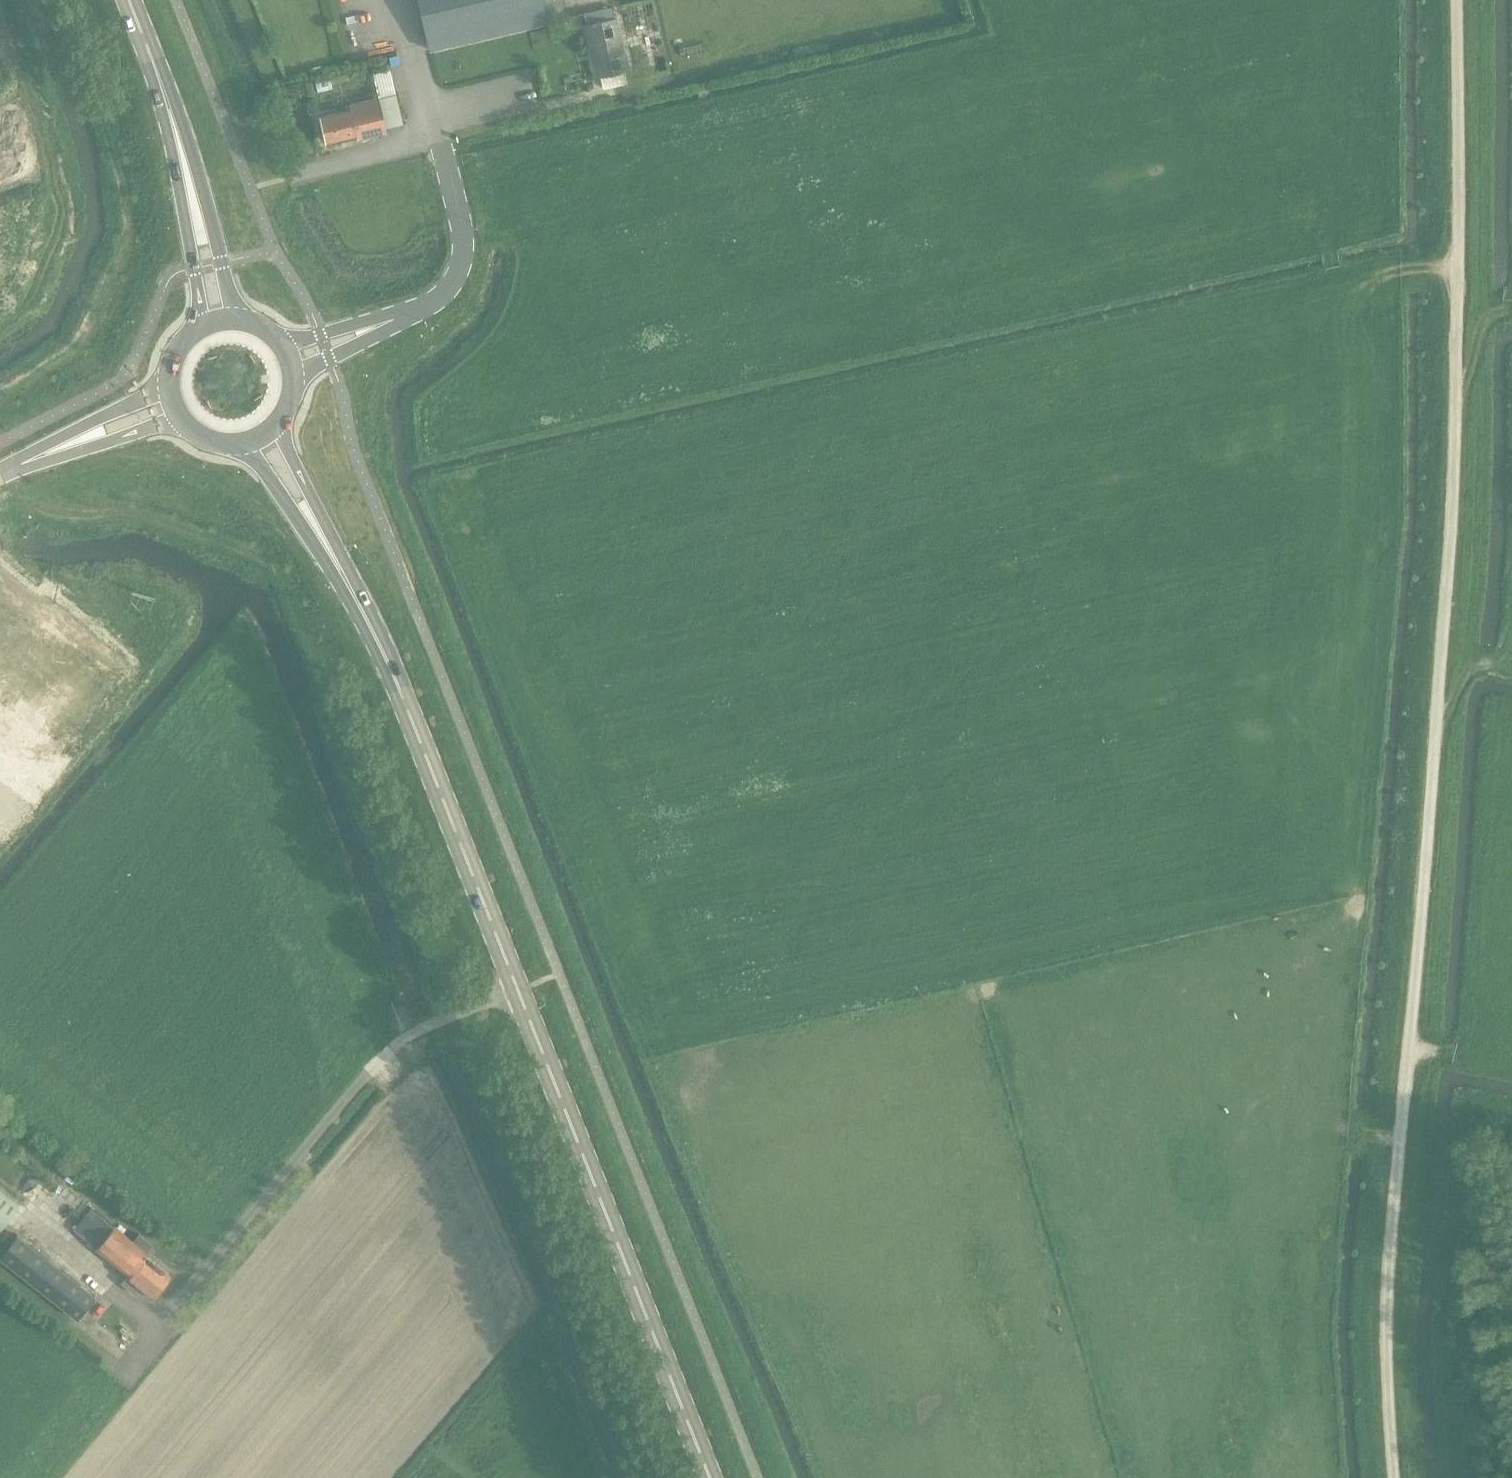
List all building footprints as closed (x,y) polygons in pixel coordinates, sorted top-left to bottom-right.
[(431,50),(547,24),(563,20),(559,0),(420,0),(431,50)] [(587,26),(598,76),(601,75),(604,88),(628,83),(625,70),(628,70),(617,18),(614,19),(612,8),(587,14),(590,25),(587,26)] [(385,127),(403,123),(396,94),(378,98),(351,104),(352,109),(321,116),(327,142),(358,135),(359,139),(386,133),(385,127)] [(9,613),(1,622),(7,627),(15,618),(9,613)] [(25,1202),(0,1182),(0,1233),(25,1202)] [(149,1254),(147,1253),(153,1246),(140,1235),(134,1242),(92,1208),(75,1229),(129,1274),(122,1283),(137,1295),(144,1286),(155,1296),(171,1276),(147,1256),(149,1254)] [(19,1232),(4,1252),(82,1314),(98,1295),(19,1232)]
